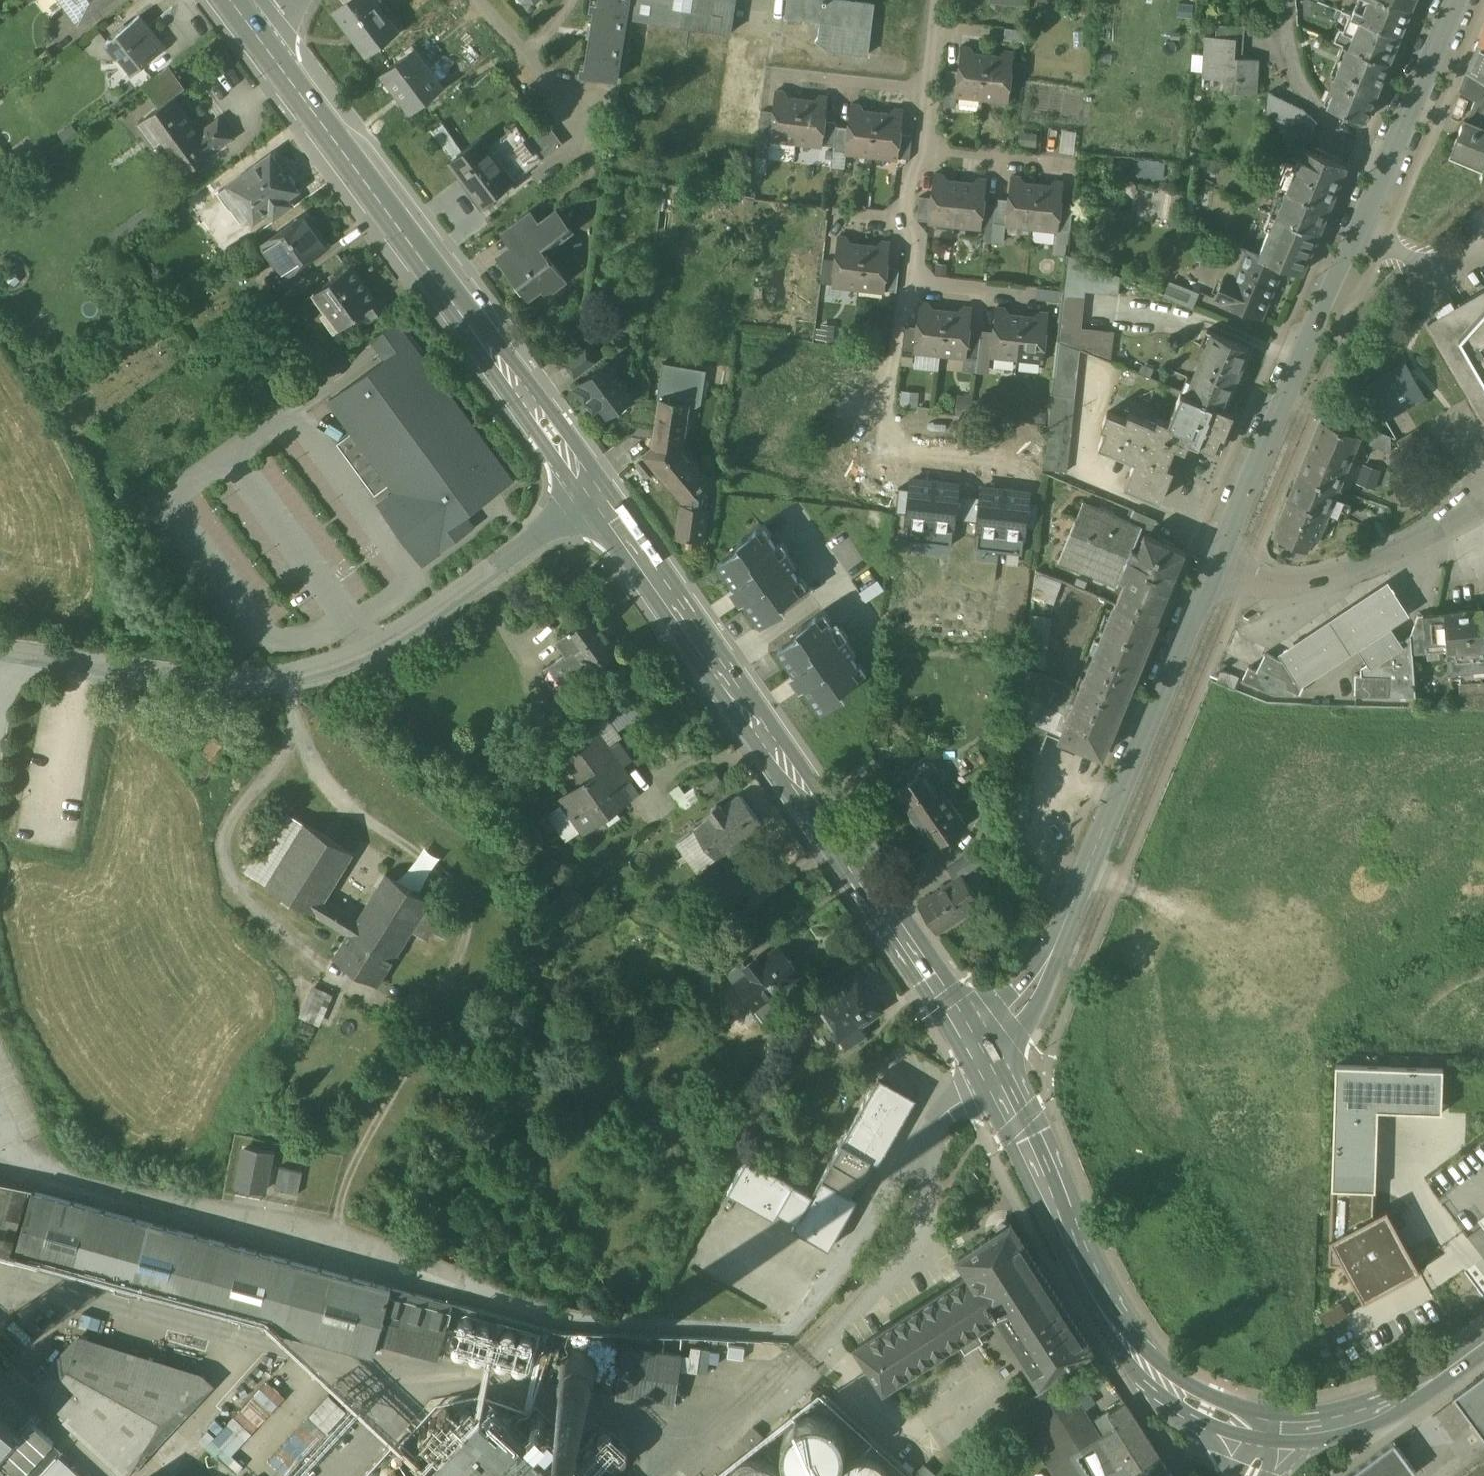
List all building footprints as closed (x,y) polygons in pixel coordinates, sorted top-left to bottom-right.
[(80,21),(108,0),(65,0),(80,21)] [(371,0),(349,0),(344,4),(333,12),(366,56),(396,33),(371,0)] [(598,4),(602,4),(629,8),(630,0),(599,0),(598,4)] [(629,20),(730,34),(735,0),(632,0),(629,20)] [(841,0),(787,0),(785,18),(821,22),(819,36),(816,41),(827,49),(869,53),(875,4),(841,0)] [(1353,16),(1401,36),(1412,9),(1391,0),(1360,0),(1353,16)] [(1412,9),(1416,0),(1391,0),(1412,9)] [(629,8),(602,4),(601,11),(594,9),(585,69),(590,70),(589,77),(617,82),(629,8)] [(1353,16),(1351,15),(1345,30),(1341,28),(1336,39),(1349,45),(1390,62),(1401,36),(1353,16)] [(139,17),(107,42),(119,57),(123,54),(135,69),(132,71),(133,72),(163,48),(139,17)] [(1245,26),(1217,25),(1216,37),(1206,36),(1203,78),(1226,79),(1225,92),(1257,94),(1259,59),(1243,58),(1245,26)] [(1029,30),(1005,28),(1004,39),(1028,42),(1029,30)] [(1479,43),(1467,71),(1470,72),(1483,78),(1483,45),(1479,43)] [(1390,62),(1349,45),(1331,90),(1334,91),(1328,104),(1366,120),(1390,62)] [(976,55),(970,48),(962,47),(959,71),(956,94),(956,95),(982,98),(987,56),(976,55)] [(413,51),(382,75),(397,96),(400,94),(412,110),(409,112),(410,113),(442,89),(413,51)] [(1006,52),(998,57),(987,56),(982,98),(1009,101),(1014,52),(1006,52)] [(148,81),(160,101),(186,85),(174,64),(148,81)] [(959,71),(947,69),(945,93),(956,94),(959,71)] [(1470,72),(1464,89),(1482,96),(1483,90),(1483,78),(1470,72)] [(1482,96),(1471,124),(1483,130),(1483,90),(1482,96)] [(790,100),(784,92),(776,91),(773,113),(770,140),(796,143),(801,101),(790,100)] [(201,131),(174,95),(139,121),(140,122),(150,116),(189,169),(234,136),(220,117),(201,131)] [(813,102),(801,101),(796,143),(823,146),(823,145),(825,121),(828,97),(820,96),(813,102)] [(1308,113),(1300,103),(1287,134),(1310,144),(1318,123),(1308,113)] [(877,113),(865,112),(860,105),(851,104),(849,128),(846,152),(846,153),(872,156),(877,113)] [(896,109),(888,115),(877,113),(872,156),(898,159),(899,158),(901,134),(904,110),(896,109)] [(773,113),(761,111),(756,159),(768,160),(770,140),(773,113)] [(1466,122),(1466,121),(1465,120),(1451,154),(1483,167),(1483,165),(1483,130),(1471,124),(1466,122)] [(837,123),(825,121),(823,145),(835,146),(837,127),(837,123)] [(443,122),(431,129),(448,156),(459,149),(443,122)] [(547,125),(527,140),(543,161),(563,146),(547,125)] [(480,139),(448,163),(448,164),(450,163),(482,206),(480,207),(481,208),(543,161),(527,140),(517,127),(487,149),(480,139)] [(849,128),(837,127),(835,146),(834,150),(846,152),(849,128)] [(913,135),(901,134),(899,158),(910,159),(913,135)] [(1347,166),(1304,148),(1296,167),(1286,163),(1277,185),(1287,189),(1330,206),(1347,166)] [(282,171),(268,152),(223,187),(235,202),(229,206),(240,221),(250,213),(255,220),(270,209),(275,215),(291,203),(286,197),(296,189),(294,186),(294,181),(294,180),(290,175),(282,171)] [(1160,161),(1145,159),(1145,160),(1140,160),(1138,175),(1163,177),(1165,162),(1160,162),(1160,161)] [(943,174),(935,173),(932,197),(929,221),(929,222),(955,225),(960,183),(949,182),(943,174)] [(1020,177),(1012,176),(1009,200),(1006,224),(1006,225),(1032,228),(1037,186),(1026,185),(1020,177)] [(979,179),(972,184),(960,183),(955,225),(982,228),(982,227),(984,204),(987,180),(979,179)] [(1064,182),(1056,181),(1049,187),(1037,186),(1032,228),(1058,231),(1059,231),(1061,207),(1064,182)] [(1157,189),(1135,187),(1132,218),(1153,221),(1152,225),(1169,227),(1170,218),(1174,219),(1175,203),(1161,200),(1162,197),(1157,189)] [(1330,206),(1287,189),(1283,197),(1278,195),(1271,213),(1319,233),(1330,206)] [(932,197),(920,196),(917,220),(929,221),(932,197)] [(1009,200),(997,199),(996,205),(994,223),(1006,224),(1009,200)] [(996,205),(984,204),(982,227),(994,229),(994,223),(996,205)] [(1073,208),(1061,207),(1059,231),(1070,232),(1073,208)] [(519,241),(498,257),(529,297),(542,288),(547,294),(565,280),(544,252),(572,231),(557,211),(542,222),(542,224),(540,225),(519,241)] [(304,213),(262,244),(263,246),(265,244),(273,255),(271,257),(273,259),(282,253),(295,271),(328,247),(327,245),(327,246),(310,222),(311,222),(304,213)] [(530,213),(509,229),(510,230),(519,241),(540,225),(530,213)] [(1319,233),(1271,213),(1265,226),(1271,228),(1259,256),(1284,265),(1303,272),(1319,233)] [(859,289),(864,246),(852,245),(846,238),(838,237),(836,261),(833,284),(833,286),(859,289)] [(864,246),(859,289),(885,292),(885,291),(888,267),(891,243),(883,242),(875,248),(864,246)] [(1259,256),(1246,251),(1235,277),(1225,273),(1215,298),(1224,302),(1262,318),(1284,265),(1259,256)] [(140,267),(130,254),(124,258),(134,272),(140,267)] [(1114,333),(1080,330),(1085,290),(1118,294),(1120,277),(1068,256),(1059,341),(1081,350),(1110,362),(1114,333)] [(836,261),(824,259),(821,283),(833,284),(836,261)] [(352,264),(317,290),(331,309),(324,315),(335,331),(361,312),(379,299),(378,298),(352,264)] [(900,268),(888,267),(885,291),(897,292),(900,268)] [(130,280),(122,286),(134,302),(143,296),(130,280)] [(1198,294),(1172,283),(1166,296),(1192,307),(1198,294)] [(1062,291),(1038,288),(1037,300),(1061,303),(1062,291)] [(1427,323),(1483,421),(1483,290),(1427,323)] [(379,299),(361,312),(368,321),(390,305),(382,295),(378,298),(379,299)] [(934,311),(928,304),(920,303),(917,327),(915,350),(914,351),(941,354),(946,312),(934,311)] [(964,308),(957,313),(946,312),(941,354),(967,357),(967,356),(970,333),(972,309),(964,308)] [(1022,317),(1011,316),(1005,309),(997,308),(994,332),(991,355),(991,356),(1018,359),(1022,317)] [(1041,313),(1034,318),(1022,317),(1018,359),(1044,362),(1049,314),(1041,313)] [(513,481),(398,322),(373,340),(387,359),(331,400),(355,432),(339,443),(376,495),(392,483),(398,491),(379,504),(423,566),(442,553),(441,552),(476,527),(472,521),(467,515),(513,481)] [(917,327),(905,325),(903,349),(915,350),(917,327)] [(994,332),(982,330),(982,334),(979,354),(991,355),(994,332)] [(1213,332),(1187,394),(1224,409),(1250,347),(1213,332)] [(982,334),(970,333),(967,356),(979,358),(979,354),(982,334)] [(1081,350),(1059,341),(1046,468),(1069,470),(1081,350)] [(586,350),(567,365),(576,377),(596,363),(586,350)] [(608,362),(575,389),(587,404),(589,403),(595,410),(600,406),(608,416),(606,417),(607,418),(634,397),(634,396),(633,396),(608,364),(609,363),(608,362)] [(705,372),(665,366),(666,364),(664,364),(658,401),(661,401),(688,405),(696,406),(699,404),(700,404),(705,372)] [(1409,364),(1369,387),(1388,422),(1429,399),(1416,376),(1409,364)] [(1157,425),(1191,441),(1215,451),(1222,435),(1226,436),(1235,414),(1224,409),(1187,394),(1182,392),(1170,422),(1160,418),(1157,425)] [(645,399),(634,397),(630,424),(657,427),(661,401),(658,401),(645,399)] [(657,427),(654,448),(643,457),(645,458),(643,460),(643,459),(642,460),(640,462),(639,462),(638,463),(648,476),(650,475),(649,474),(652,472),(652,473),(653,472),(653,471),(657,468),(684,501),(685,500),(685,505),(683,505),(679,534),(681,534),(681,537),(688,538),(687,541),(693,542),(693,539),(700,539),(701,537),(703,537),(707,508),(706,508),(708,495),(701,486),(709,479),(682,446),(688,405),(661,401),(657,427)] [(1191,441),(1157,425),(1130,414),(1127,419),(1108,412),(1102,428),(1106,430),(1099,446),(1136,461),(1125,486),(1161,501),(1175,469),(1169,467),(1177,447),(1187,452),(1191,441)] [(1359,438),(1321,422),(1299,475),(1337,492),(1359,438)] [(1419,428),(1397,441),(1404,452),(1426,439),(1419,428)] [(1394,438),(1374,429),(1368,444),(1394,454),(1394,438)] [(1426,439),(1404,452),(1412,466),(1434,453),(1426,439)] [(965,480),(907,474),(899,545),(956,551),(958,532),(963,533),(964,521),(968,521),(966,534),(970,534),(968,554),(1029,561),(1032,529),(1038,530),(1041,503),(1037,503),(1039,487),(976,480),(974,498),(963,497),(965,480)] [(1337,492),(1299,475),(1288,499),(1325,518),(1326,515),(1333,502),(1338,504),(1343,495),(1337,492)] [(1325,518),(1288,499),(1274,535),(1289,542),(1289,543),(1305,550),(1311,537),(1315,539),(1325,518)] [(1143,527),(1084,502),(1059,561),(1118,585),(1134,547),(1143,527)] [(1338,504),(1333,502),(1326,515),(1345,523),(1351,509),(1338,504)] [(1187,551),(1145,534),(1139,549),(1134,547),(1121,579),(1126,581),(1117,604),(1158,621),(1187,551)] [(761,535),(719,564),(761,625),(803,595),(761,535)] [(1057,579),(1037,571),(1033,595),(1050,597),(1057,579)] [(1389,581),(1280,653),(1285,661),(1292,670),(1301,683),(1303,686),(1359,649),(1369,664),(1399,644),(1399,642),(1401,640),(1392,627),(1410,615),(1389,581)] [(1101,640),(1143,657),(1158,621),(1117,604),(1116,604),(1101,640)] [(1052,610),(1032,607),(1023,666),(1041,673),(1052,610)] [(1445,612),(1445,613),(1447,650),(1449,674),(1460,673),(1473,672),(1473,665),(1483,665),(1483,613),(1483,608),(1445,612)] [(1445,613),(1424,615),(1427,652),(1447,650),(1445,613)] [(593,614),(574,628),(572,626),(568,629),(569,631),(557,641),(567,654),(545,670),(543,674),(544,676),(555,691),(556,692),(557,692),(559,693),(561,692),(619,650),(593,614)] [(1419,615),(1411,636),(1413,653),(1427,652),(1424,615),(1419,615)] [(860,677),(826,628),(788,654),(822,703),(860,677)] [(1369,664),(1364,668),(1362,666),(1362,667),(1362,668),(1363,668),(1363,674),(1361,674),(1361,675),(1358,675),(1358,674),(1355,674),(1355,676),(1357,676),(1356,693),(1355,693),(1355,695),(1388,696),(1388,695),(1416,696),(1413,653),(1411,636),(1402,642),(1401,640),(1399,642),(1399,644),(1369,664)] [(1143,657),(1101,640),(1086,676),(1128,693),(1143,657)] [(1310,674),(1268,653),(1267,655),(1266,654),(1265,655),(1266,656),(1259,670),(1258,670),(1257,671),(1288,687),(1290,688),(1301,694),(1302,692),(1300,691),(1308,676),(1309,676),(1310,674)] [(1473,665),(1473,672),(1460,673),(1461,684),(1483,682),(1483,665),(1473,665)] [(1041,673),(1023,666),(1020,691),(1010,782),(1030,784),(1034,748),(1041,751),(1048,733),(1061,738),(1071,714),(1080,690),(1041,673)] [(1288,687),(1257,671),(1250,667),(1244,680),(1269,692),(1285,693),(1288,687)] [(1128,693),(1086,676),(1084,682),(1081,689),(1080,690),(1071,714),(1113,731),(1126,699),(1128,693)] [(1460,684),(1461,696),(1462,709),(1483,710),(1483,682),(1461,684),(1460,684)] [(1461,696),(1450,697),(1451,709),(1462,709),(1461,696)] [(1113,731),(1071,714),(1061,738),(1102,755),(1113,731)] [(623,767),(590,721),(545,753),(556,767),(569,758),(587,783),(565,799),(576,814),(574,815),(576,817),(577,816),(586,828),(622,802),(606,779),(623,767)] [(230,749),(215,737),(188,769),(204,781),(230,749)] [(942,777),(928,756),(907,770),(905,768),(902,767),(899,766),(897,766),(894,766),(892,767),(890,768),(889,770),(888,771),(887,773),(887,775),(886,777),(887,779),(888,783),(872,793),(878,802),(877,802),(892,825),(910,812),(934,849),(967,826),(937,781),(942,777)] [(873,758),(852,773),(861,786),(882,772),(873,758)] [(1033,785),(1011,782),(1008,813),(1030,815),(1033,785)] [(741,794),(723,808),(722,806),(716,805),(713,808),(712,813),(713,815),(695,829),(716,857),(762,823),(741,794)] [(283,811),(247,870),(246,869),(245,870),(268,884),(305,823),(283,809),(282,810),(283,811)] [(353,853),(305,823),(268,884),(348,934),(352,927),(358,919),(325,898),(353,853)] [(716,857),(695,829),(687,835),(693,843),(683,850),(698,870),(716,857)] [(977,848),(947,868),(956,880),(963,875),(985,860),(977,848)] [(431,900),(387,873),(358,919),(352,927),(396,955),(412,929),(431,900)] [(956,880),(919,905),(937,932),(981,903),(963,875),(956,880)] [(445,909),(431,900),(412,929),(427,938),(445,909)] [(396,955),(352,927),(348,934),(334,957),(378,984),(396,955)] [(781,947),(761,961),(757,956),(747,964),(745,962),(730,972),(754,1005),(756,1007),(771,996),(801,974),(781,947)] [(857,974),(815,1002),(839,1037),(860,1024),(881,1009),(857,974)] [(788,1020),(771,996),(756,1007),(754,1005),(752,1007),(771,1032),(788,1020)] [(860,1024),(839,1037),(846,1047),(866,1034),(860,1024)] [(1444,1068),(1336,1065),(1331,1190),(1330,1240),(1364,1302),(1422,1270),(1416,1261),(1387,1208),(1376,1214),(1377,1192),(1379,1111),(1442,1113),(1444,1068)] [(875,1084),(832,1159),(861,1176),(871,1158),(879,1163),(893,1139),(917,1097),(880,1076),(875,1084)] [(740,1141),(723,1132),(716,1147),(732,1156),(740,1141)] [(273,1152),(243,1147),(235,1187),(266,1192),(273,1152)] [(813,1192),(749,1155),(729,1191),(775,1217),(779,1210),(797,1220),(798,1221),(814,1193),(813,1192)] [(832,1159),(813,1192),(814,1193),(798,1221),(797,1220),(793,1227),(830,1248),(859,1197),(852,1192),(856,1184),(861,1176),(832,1159)] [(303,1172),(280,1167),(276,1190),(298,1194),(303,1172)] [(1,1184),(0,1187),(0,1254),(10,1257),(28,1192),(1,1184)] [(152,1223),(33,1191),(15,1258),(134,1290),(152,1223)] [(721,1209),(713,1229),(804,1268),(812,1249),(721,1209)] [(392,1287),(152,1223),(134,1290),(374,1355),(378,1342),(392,1287)] [(1094,1351),(1011,1224),(959,1257),(971,1275),(856,1348),(884,1391),(959,1343),(966,1354),(984,1342),(977,1331),(998,1317),(1042,1385),(1094,1351)] [(454,1304),(392,1287),(378,1342),(439,1358),(454,1304)] [(554,1347),(547,1345),(544,1356),(552,1358),(554,1347)] [(682,1356),(624,1347),(617,1398),(675,1406),(682,1356)] [(565,1352),(559,1350),(558,1349),(555,1348),(553,1357),(555,1357),(557,1357),(563,1358),(565,1352)] [(115,1367),(65,1351),(32,1385),(67,1417),(69,1419),(84,1404),(82,1402),(115,1367)] [(854,1384),(838,1361),(837,1359),(835,1358),(833,1358),(831,1358),(829,1359),(828,1360),(827,1361),(825,1365),(826,1367),(826,1368),(842,1392),(843,1394),(845,1394),(848,1395),(850,1394),(851,1394),(853,1392),(854,1391),(855,1388),(854,1385),(854,1384)] [(199,1398),(188,1389),(116,1367),(115,1367),(82,1402),(84,1404),(145,1459),(199,1398)] [(548,1369),(541,1367),(538,1378),(545,1380),(548,1369)] [(553,1372),(551,1371),(549,1370),(547,1379),(549,1379),(551,1379),(557,1380),(559,1374),(553,1372)] [(1126,1401),(1110,1411),(1109,1410),(1093,1421),(1064,1376),(1026,1401),(1074,1475),(1174,1475),(1126,1401)] [(1455,1399),(1483,1438),(1483,1377),(1455,1399)] [(332,1393),(305,1420),(322,1437),(349,1410),(332,1393)] [(84,1404),(69,1419),(67,1417),(64,1421),(123,1475),(131,1475),(145,1460),(145,1459),(84,1404)] [(491,1404),(427,1472),(431,1475),(568,1475),(491,1404)] [(755,1427),(743,1439),(752,1447),(763,1435),(755,1427)] [(863,1428),(856,1436),(862,1442),(869,1434),(863,1428)] [(208,1431),(199,1441),(206,1447),(215,1437),(208,1431)] [(1348,1475),(1409,1475),(1416,1471),(1394,1441),(1348,1475)] [(1479,1465),(1469,1473),(1472,1475),(1483,1475),(1483,1470),(1479,1465)]
